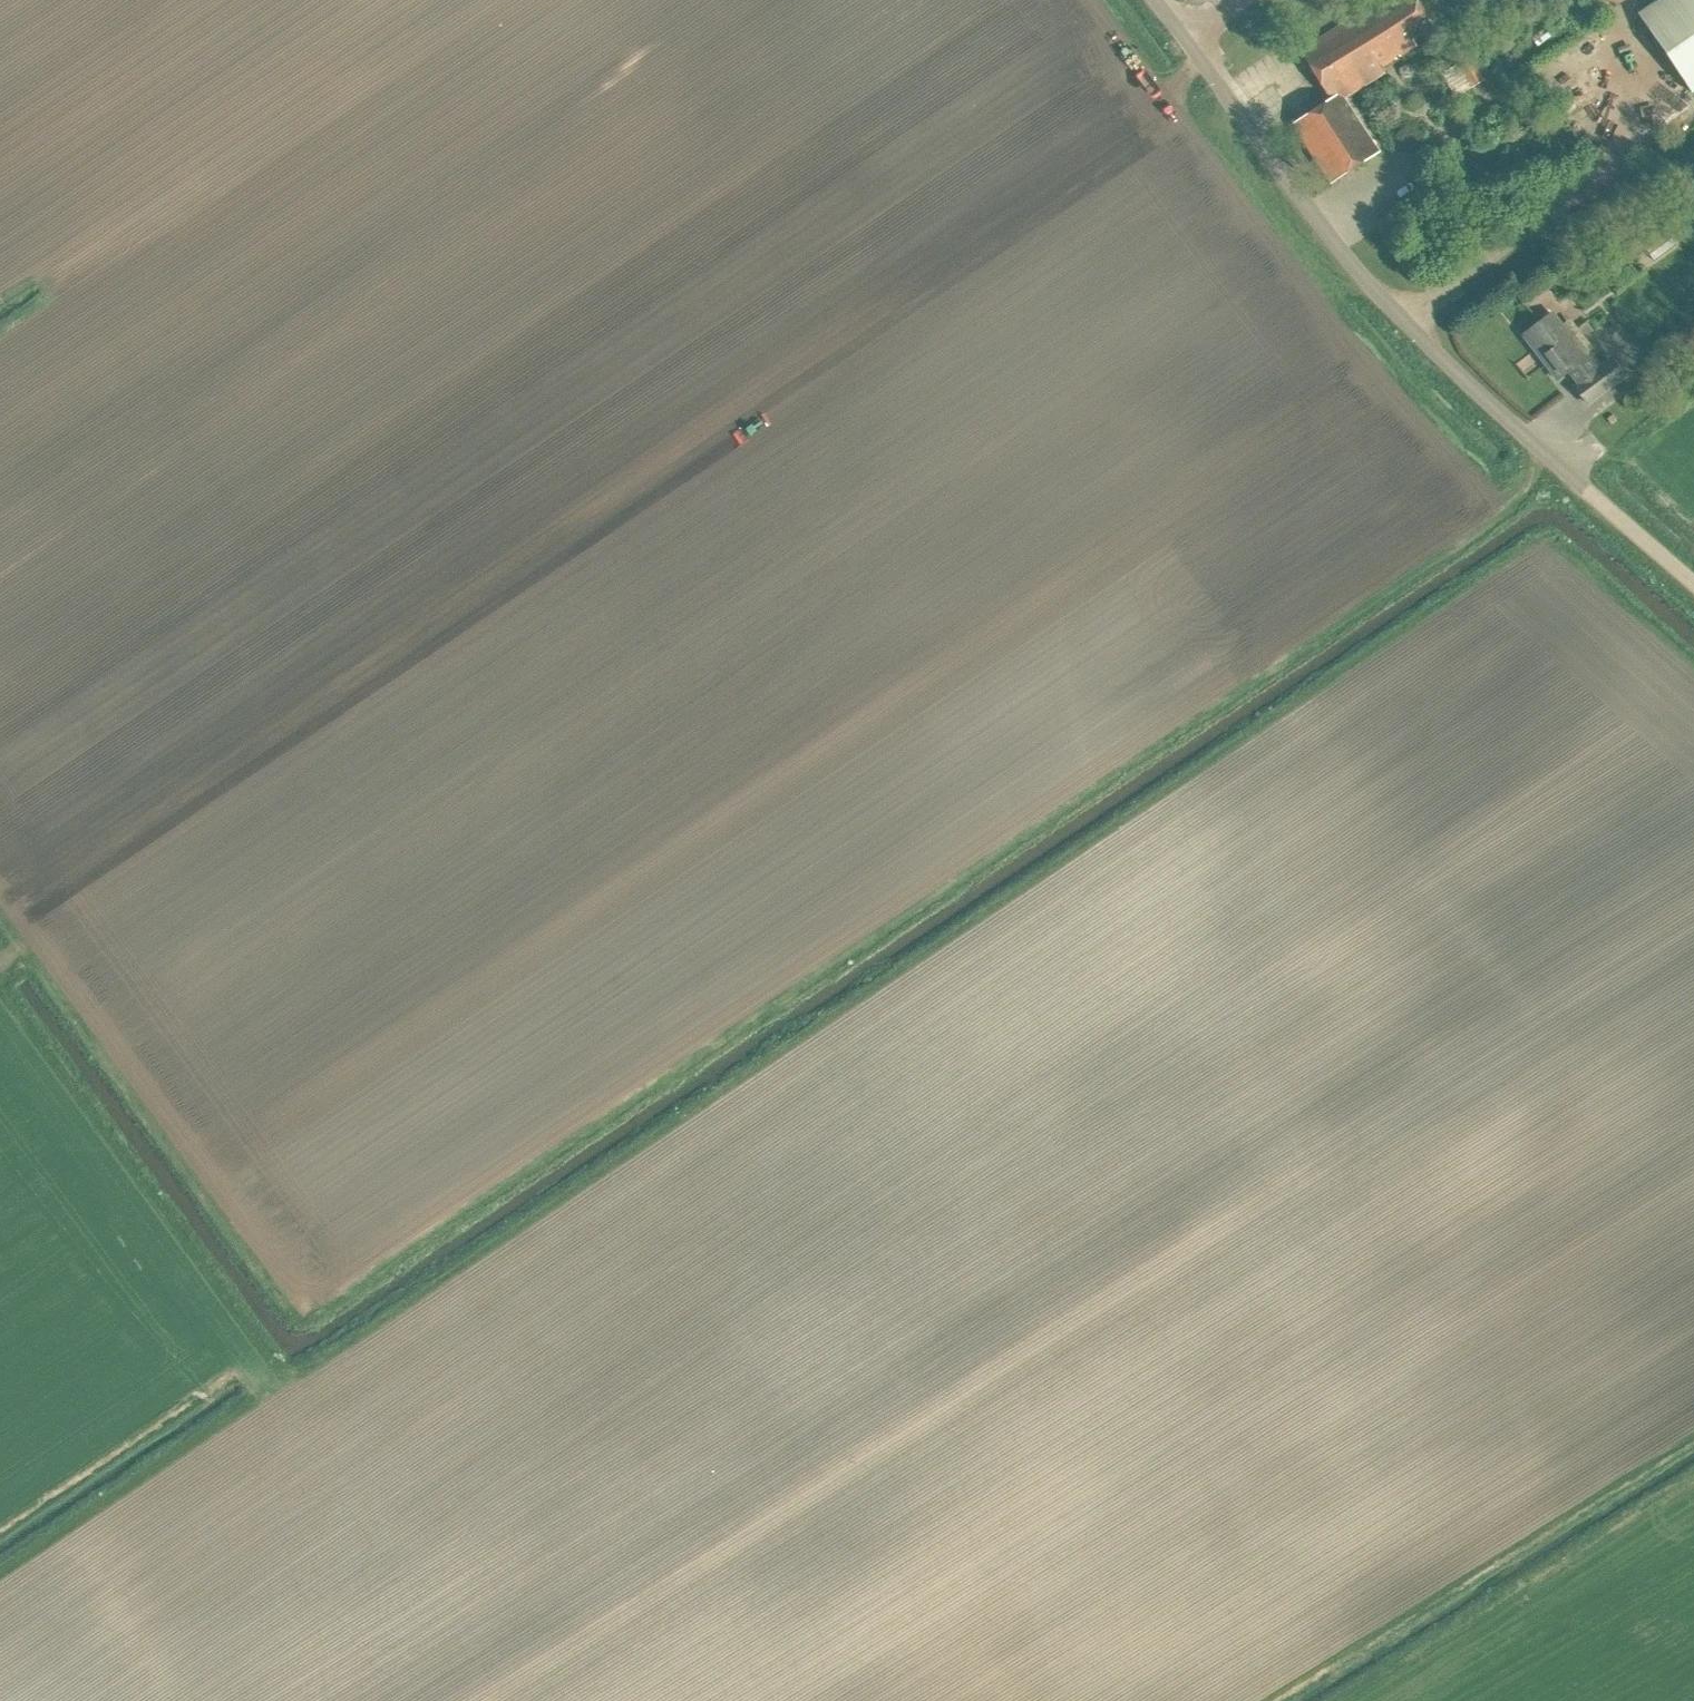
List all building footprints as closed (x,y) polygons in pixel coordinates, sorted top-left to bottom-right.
[(1416,0),(1398,0),(1396,1),(1395,0),(1384,0),(1300,52),(1330,100),(1292,125),(1331,185),(1379,153),(1343,99),(1384,73),(1381,69),(1416,47),(1412,41),(1433,28),(1416,0)] [(1635,12),(1689,93),(1693,89),(1693,0),(1653,0),(1635,12)] [(1485,80),(1471,57),(1456,67),(1469,89),(1485,80)] [(1581,382),(1582,384),(1577,388),(1588,402),(1622,376),(1609,360),(1597,369),(1587,356),(1585,358),(1575,346),(1579,343),(1576,337),(1571,340),(1552,315),(1523,336),(1557,380),(1568,371),(1578,384),(1581,382)] [(1672,330),(1656,343),(1670,360),(1686,348),(1672,330)]
